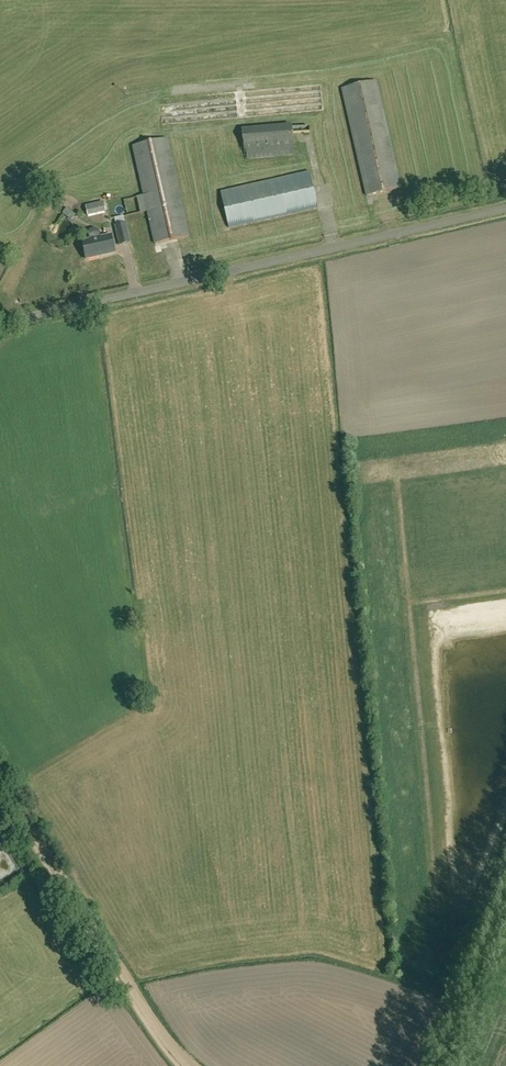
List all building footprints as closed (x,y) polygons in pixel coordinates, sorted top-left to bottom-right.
[(367,195),(400,188),(376,81),(343,88),(367,195)] [(244,148),(294,144),(291,125),(242,128),(244,148)] [(155,244),(189,236),(167,139),(133,146),(155,244)] [(229,227),(318,207),(310,172),(221,193),(229,227)] [(68,218),(72,212),(67,208),(63,214),(68,218)] [(119,246),(131,243),(126,223),(115,225),(119,246)] [(88,233),(90,240),(83,242),(87,259),(115,252),(111,236),(101,238),(99,231),(96,229),(91,230),(88,233)] [(0,833),(0,884),(21,872),(0,833)]
